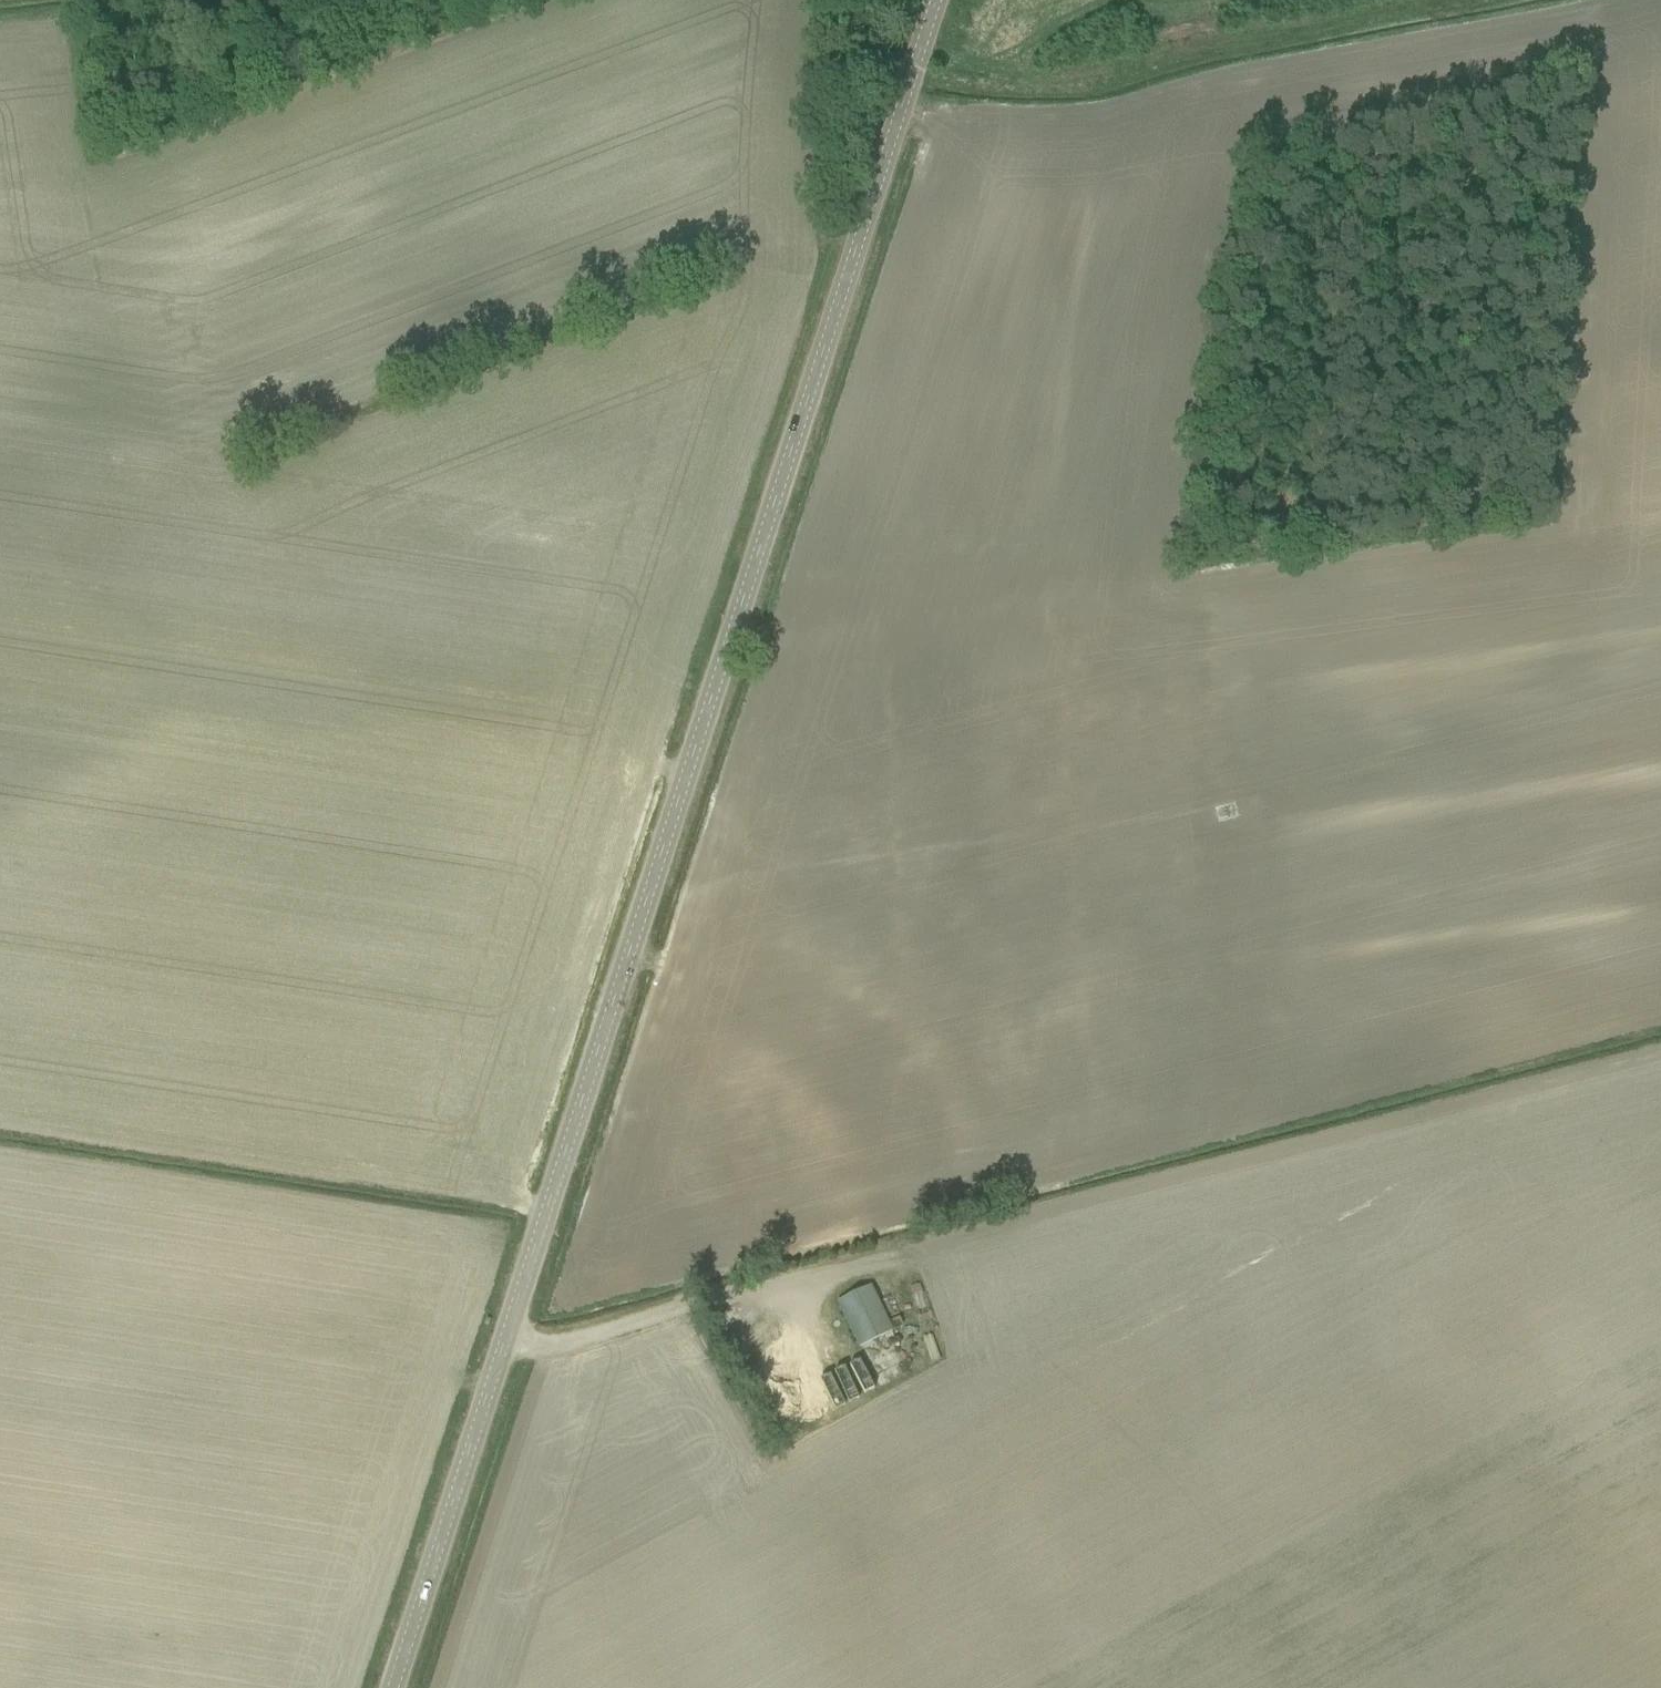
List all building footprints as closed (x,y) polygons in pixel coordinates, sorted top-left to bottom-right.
[(859,1349),(892,1332),(869,1286),(835,1302),(859,1349)]
